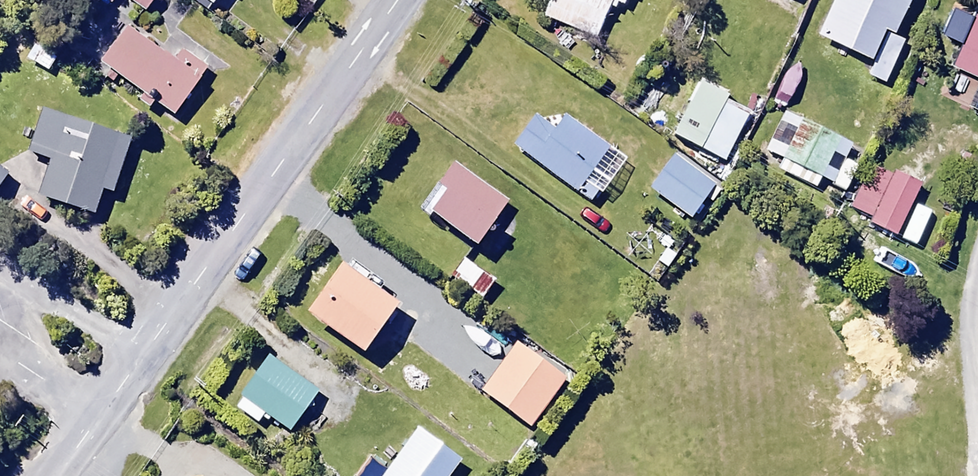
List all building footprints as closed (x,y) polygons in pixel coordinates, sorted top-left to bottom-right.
[(145,8),(151,0),(133,0),(145,8)] [(542,16),(595,38),(611,0),(548,0),(542,16)] [(821,34),(874,59),(887,31),(895,35),(911,0),(837,0),(821,34)] [(975,8),(966,29),(956,24),(951,36),(964,41),(952,67),(977,78),(977,10),(975,8)] [(177,61),(125,25),(100,61),(175,114),(208,66),(185,50),(177,61)] [(34,26),(17,53),(46,72),(63,44),(34,26)] [(750,111),(725,98),(711,124),(692,113),(681,134),(724,158),(750,111)] [(130,139),(43,110),(30,151),(52,158),(39,196),(94,214),(103,188),(112,191),(130,139)] [(554,130),(536,117),(515,147),(591,201),(603,185),(589,175),(609,147),(565,115),(554,130)] [(779,154),(847,188),(858,165),(844,158),(851,144),(797,117),(779,154)] [(715,184),(674,155),(650,188),(690,218),(715,184)] [(921,186),(875,162),(851,208),(897,231),(921,186)] [(509,201),(454,164),(424,208),(479,245),(509,201)] [(495,280),(463,257),(450,275),(482,298),(495,280)] [(368,275),(347,260),(309,312),(365,353),(400,305),(365,279),(368,275)] [(565,378),(517,344),(482,392),(530,426),(565,378)] [(318,391),(265,355),(237,396),(289,432),(318,391)] [(416,429),(383,475),(450,475),(461,460),(416,429)]
